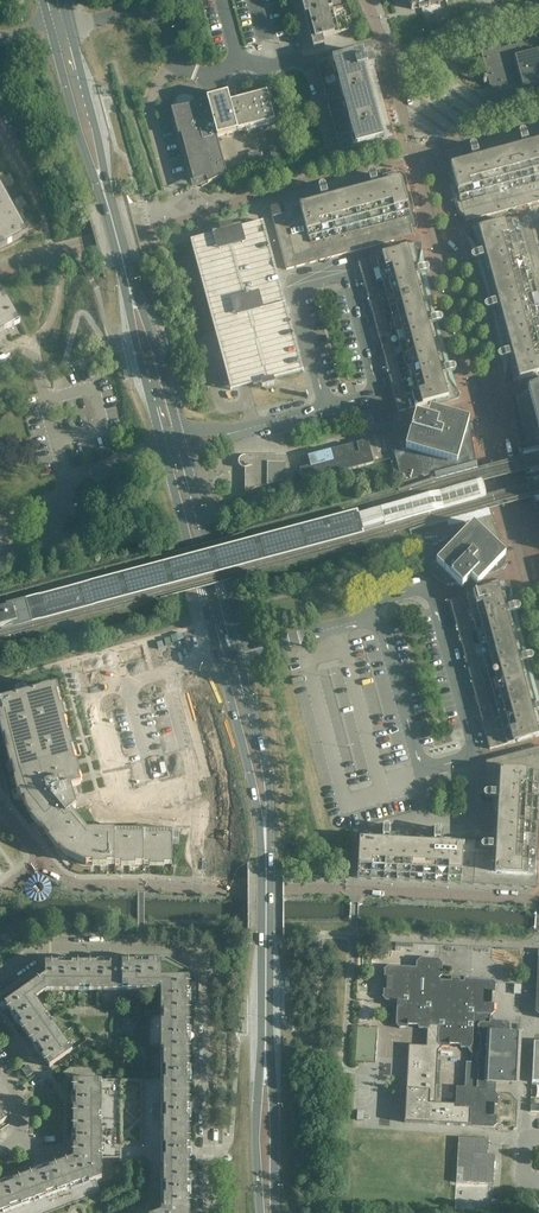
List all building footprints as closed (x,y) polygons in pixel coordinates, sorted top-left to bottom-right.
[(330,0),(301,0),(313,48),(325,45),(323,38),(349,31),(345,17),(336,20),(330,0)] [(412,9),(447,0),(409,0),(412,9)] [(538,40),(535,40),(533,40),(502,49),(499,39),(479,45),(490,87),(493,86),(496,95),(486,97),(485,98),(484,98),(484,99),(483,100),(482,101),(482,102),(482,103),(482,104),(482,105),(483,106),(484,107),(485,108),(486,108),(488,108),(489,108),(533,96),(530,86),(538,84),(538,40)] [(386,139),(367,68),(374,66),(372,59),(370,60),(368,50),(317,64),(341,152),(386,139)] [(275,123),(267,94),(238,101),(235,92),(207,100),(208,102),(217,138),(275,123)] [(227,175),(217,138),(208,102),(204,103),(171,109),(178,136),(181,135),(193,182),(198,181),(201,187),(208,184),(227,175)] [(458,164),(459,168),(452,170),(450,171),(449,173),(449,175),(459,210),(460,212),(462,214),(464,216),(466,222),(538,202),(538,143),(458,164)] [(15,184),(10,174),(3,178),(0,173),(0,201),(7,196),(4,190),(15,184)] [(415,222),(415,221),(403,176),(403,175),(402,175),(402,174),(401,174),(400,174),(399,174),(398,174),(270,208),(286,270),(415,235),(414,229),(414,228),(415,227),(415,226),(415,225),(416,224),(416,223),(415,222)] [(21,220),(25,218),(20,210),(27,206),(22,196),(11,202),(7,196),(0,201),(0,248),(0,249),(28,234),(21,220)] [(528,216),(494,225),(494,222),(494,221),(478,226),(478,227),(467,229),(466,230),(465,230),(465,231),(465,232),(465,233),(465,234),(465,235),(474,244),(478,249),(508,363),(508,368),(505,381),(505,382),(505,383),(506,383),(506,384),(507,385),(508,385),(509,385),(520,382),(520,383),(536,378),(536,377),(535,378),(535,375),(538,374),(538,257),(528,216)] [(303,371),(285,304),(263,221),(190,241),(231,390),(303,371)] [(449,381),(418,265),(419,260),(422,245),(422,244),(421,244),(420,243),(419,243),(418,243),(407,246),(407,245),(391,249),(391,250),(392,253),(358,262),(391,382),(399,412),(435,402),(436,404),(435,405),(435,406),(449,402),(449,401),(458,399),(458,398),(459,398),(459,397),(459,396),(459,395),(451,384),(449,381)] [(19,323),(20,322),(5,295),(0,297),(0,348),(5,345),(1,338),(10,334),(7,329),(19,323)] [(528,391),(529,391),(515,395),(513,396),(513,397),(512,398),(512,399),(512,400),(512,401),(522,457),(533,498),(538,516),(538,388),(528,391)] [(505,556),(486,503),(486,496),(485,492),(484,486),(482,483),(478,476),(476,463),(469,421),(468,418),(465,415),(461,413),(457,412),(446,414),(430,410),(427,419),(416,416),(416,415),(415,415),(413,423),(403,426),(395,454),(402,481),(404,482),(410,481),(435,475),(436,481),(437,482),(452,478),(453,484),(459,487),(465,485),(472,489),(473,496),(470,502),(463,504),(460,510),(461,515),(447,519),(447,520),(449,527),(419,535),(417,538),(424,565),(446,585),(456,582),(459,585),(462,589),(463,588),(462,587),(470,579),(477,585),(488,573),(496,571),(498,571),(499,570),(501,569),(502,568),(503,567),(504,565),(505,563),(505,562),(505,561),(505,559),(505,557),(505,556)] [(374,463),(372,456),(368,440),(357,443),(359,453),(355,454),(352,444),(308,457),(310,466),(300,469),(303,482),(374,463)] [(292,479),(286,456),(245,456),(244,456),(243,456),(242,457),(241,457),(240,458),(239,459),(239,460),(238,462),(238,463),(239,464),(239,465),(240,466),(241,467),(241,468),(243,469),(244,469),(245,469),(245,492),(292,479)] [(460,510),(463,504),(470,502),(473,496),(472,489),(465,485),(459,487),(453,484),(452,478),(437,482),(436,481),(398,491),(409,530),(447,520),(447,519),(461,515),(460,510)] [(510,640),(510,635),(509,630),(508,621),(508,616),(508,613),(508,608),(508,603),(508,600),(509,594),(509,592),(509,589),(510,584),(510,583),(509,582),(508,581),(507,581),(506,581),(498,583),(484,586),(485,590),(449,599),(466,662),(490,749),(538,736),(538,716),(536,712),(534,708),(531,704),(529,701),(527,697),(525,693),(523,689),(522,685),(520,681),(519,677),(518,672),(517,668),(516,666),(514,659),(513,653),(512,648),(511,646),(510,640)] [(71,812),(76,808),(71,787),(81,784),(78,775),(56,692),(54,693),(52,687),(51,688),(49,681),(26,687),(28,694),(17,697),(15,690),(0,694),(0,719),(22,800),(24,800),(27,811),(64,855),(86,865),(172,864),(172,832),(88,832),(71,812)] [(538,841),(538,752),(535,749),(534,749),(532,749),(486,761),(485,783),(496,783),(495,807),(484,807),(482,842),(360,835),(358,872),(359,872),(537,881),(538,841)] [(517,1084),(520,1032),(515,1032),(514,1032),(509,1032),(510,1024),(507,1021),(490,1020),(490,1015),(491,1015),(495,1011),(494,1010),(495,1003),(492,1003),(492,992),(495,993),(496,986),(497,985),(493,980),(470,979),(469,985),(464,985),(464,982),(460,981),(460,979),(451,978),(451,981),(442,980),(439,978),(442,975),(443,963),(438,959),(421,958),(416,962),(416,968),(388,966),(383,970),(384,971),(384,978),(387,978),(386,989),(383,989),(383,996),(382,997),(386,1001),(397,1002),(396,1024),(400,1028),(401,1027),(408,1028),(408,1025),(419,1026),(418,1028),(425,1029),(427,1030),(426,1046),(409,1045),(405,1123),(494,1128),(498,1124),(497,1123),(497,1116),(494,1115),(495,1105),(498,1105),(498,1098),(499,1097),(495,1093),(496,1083),(511,1084),(512,1084),(517,1084)] [(87,988),(87,962),(72,962),(72,960),(68,960),(65,960),(65,964),(59,964),(59,962),(45,962),(45,974),(28,987),(42,1006),(46,1003),(46,990),(85,990),(85,988),(87,988)] [(120,988),(120,962),(106,962),(106,960),(101,960),(97,960),(97,962),(87,962),(87,988),(89,988),(89,990),(118,990),(118,988),(120,988)] [(162,977),(162,962),(149,962),(149,960),(145,960),(135,960),(135,962),(120,962),(120,988),(122,988),(122,990),(161,990),(162,990),(162,977)] [(192,999),(192,996),(187,996),(187,990),(190,990),(190,977),(162,977),(162,990),(161,990),(161,1011),(164,1011),(164,1016),(190,1016),(190,1003),(192,1003),(192,999)] [(48,1015),(43,1008),(42,1006),(28,987),(5,1003),(12,1014),(14,1013),(18,1017),(14,1020),(16,1022),(19,1026),(20,1025),(27,1035),(48,1020),(45,1016),(48,1015)] [(192,1036),(192,1033),(192,1028),(190,1028),(190,1016),(164,1016),(164,1021),(161,1021),(161,1049),(164,1049),(164,1054),(190,1054),(190,1041),(187,1041),(187,1036),(192,1036)] [(70,1046),(62,1035),(53,1023),(51,1024),(48,1020),(27,1035),(34,1045),(33,1046),(35,1050),(37,1053),(40,1050),(43,1054),(41,1056),(50,1067),(71,1052),(68,1047),(70,1046)] [(192,1076),(192,1073),(187,1073),(187,1067),(190,1067),(190,1054),(164,1054),(164,1059),(161,1059),(161,1080),(161,1088),(163,1088),(163,1093),(190,1093),(190,1080),(192,1080),(192,1076)] [(33,1073),(28,1065),(22,1070),(27,1077),(33,1073)] [(102,1114),(102,1085),(99,1085),(99,1080),(97,1080),(97,1067),(70,1067),(63,1073),(69,1081),(73,1081),(73,1093),(72,1093),(72,1097),(71,1097),(71,1100),(76,1100),(76,1106),(73,1106),(73,1119),(99,1119),(99,1114),(102,1114)] [(161,1211),(161,1208),(163,1208),(163,1202),(161,1202),(161,1195),(154,1195),(154,1182),(161,1182),(161,1175),(163,1175),(163,1170),(190,1170),(190,1157),(192,1157),(192,1153),(192,1150),(190,1150),(190,1118),(187,1118),(187,1113),(192,1113),(192,1110),(192,1105),(190,1105),(190,1093),(163,1093),(163,1088),(161,1088),(161,1080),(143,1080),(120,1080),(99,1080),(99,1085),(102,1085),(102,1114),(99,1114),(99,1119),(99,1124),(102,1124),(102,1145),(102,1153),(99,1153),(99,1158),(102,1158),(120,1158),(120,1161),(120,1162),(144,1162),(144,1199),(108,1212),(96,1180),(86,1183),(85,1181),(70,1186),(65,1188),(66,1190),(40,1200),(39,1198),(34,1199),(29,1201),(30,1204),(4,1212),(157,1212),(161,1211)] [(102,1153),(102,1145),(102,1124),(99,1124),(99,1119),(73,1119),(73,1132),(76,1132),(76,1137),(71,1137),(71,1140),(72,1140),(72,1145),(73,1145),(73,1158),(61,1162),(70,1186),(85,1181),(86,1183),(96,1180),(102,1177),(102,1158),(99,1158),(99,1153),(102,1153)] [(493,1184),(495,1155),(488,1154),(488,1139),(459,1138),(456,1182),(493,1184)] [(70,1186),(61,1162),(50,1166),(49,1165),(45,1166),(42,1167),(43,1171),(38,1173),(37,1171),(25,1175),(34,1199),(39,1198),(40,1200),(66,1190),(65,1188),(70,1186)] [(192,1190),(192,1187),(192,1182),(190,1182),(190,1170),(163,1170),(163,1175),(161,1175),(161,1182),(154,1182),(154,1195),(161,1195),(161,1202),(163,1202),(163,1208),(190,1208),(190,1195),(188,1195),(188,1190),(192,1190)] [(25,1175),(13,1180),(14,1182),(9,1184),(7,1180),(4,1181),(0,1182),(0,1183),(1,1184),(0,1184),(0,1212),(2,1211),(3,1212),(4,1212),(30,1204),(29,1201),(34,1199),(25,1175)]
